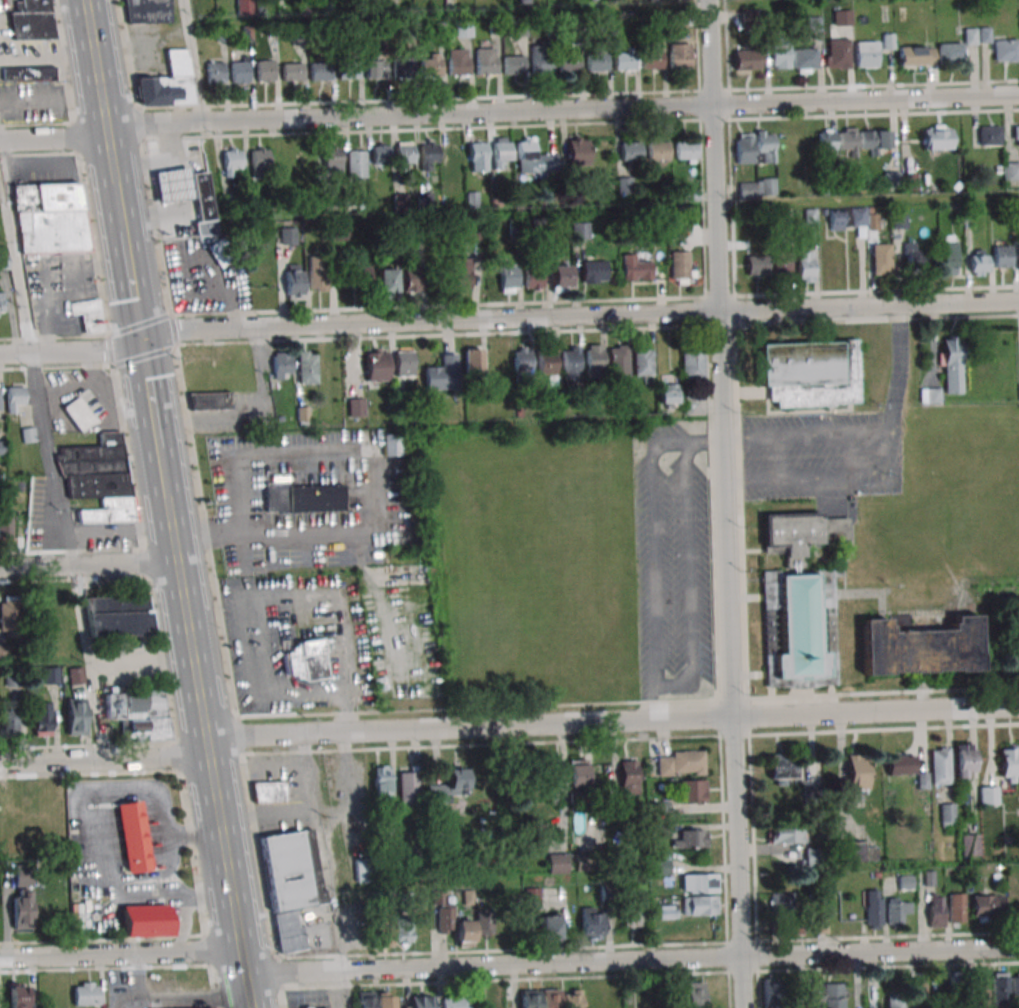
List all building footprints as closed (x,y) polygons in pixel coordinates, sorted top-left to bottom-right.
[(22,10),(50,9),(49,0),(21,0),(22,10)] [(127,24),(173,22),(170,0),(124,0),(127,24)] [(236,14),(252,14),(252,0),(236,0),(236,14)] [(8,11),(12,40),(54,37),(50,9),(22,10),(8,11)] [(743,22),(757,21),(757,10),(743,11),(743,22)] [(833,10),(833,25),(851,25),(851,10),(833,10)] [(472,20),(456,20),(456,37),(472,37),(472,20)] [(513,36),(527,36),(527,22),(513,22),(513,36)] [(849,69),(849,39),(826,39),(826,69),(849,69)] [(1018,40),(993,40),(993,62),(1018,62),(1018,40)] [(878,42),(856,42),(856,68),(878,68),(878,42)] [(667,44),(688,43),(688,68),(668,68),(667,44)] [(771,68),(790,68),(790,43),(771,43),(771,68)] [(938,43),(938,63),(963,63),(963,43),(938,43)] [(529,45),(550,45),(550,72),(530,72),(529,45)] [(900,47),(900,69),(933,69),(933,47),(900,47)] [(474,48),(492,48),(492,56),(495,56),(495,73),(475,74),(474,48)] [(816,72),(816,48),(793,48),(793,72),(816,72)] [(165,50),(169,75),(189,75),(186,49),(165,50)] [(446,49),(464,49),(464,57),(467,57),(467,74),(447,75),(446,49)] [(733,50),(733,70),(759,70),(759,50),(733,50)] [(640,51),(660,51),(661,68),(640,68),(640,51)] [(612,52),(633,52),(633,69),(613,69),(612,52)] [(585,53),(605,53),(605,70),(585,71),(585,53)] [(557,54),(577,54),(578,71),(557,71),(557,54)] [(502,56),(522,55),(523,73),(502,73),(502,56)] [(419,59),(440,58),(440,75),(420,76),(419,59)] [(391,59),(411,59),(412,76),(391,76),(391,59)] [(254,60),(272,60),(272,81),(255,81),(254,60)] [(229,61),(246,61),(247,82),(230,82),(229,61)] [(336,61),(356,61),(357,78),(336,79),(336,61)] [(385,77),(385,61),(365,61),(365,77),(385,77)] [(205,62),(222,62),(223,83),(206,83),(205,62)] [(281,63),(301,62),(301,80),(281,80),(281,63)] [(308,62),(329,62),(329,79),(309,80),(308,62)] [(140,77),(143,103),(193,103),(189,75),(140,77)] [(951,153),(951,125),(923,125),(923,153),(951,153)] [(1001,145),(1001,126),(979,126),(979,145),(1001,145)] [(839,127),(839,157),(856,157),(856,127),(839,127)] [(836,156),(836,129),(818,129),(818,156),(836,156)] [(889,130),(859,130),(860,148),(872,148),(872,151),(889,151),(889,130)] [(774,131),(756,131),(756,164),(774,164),(774,131)] [(735,164),(753,164),(753,133),(735,133),(735,164)] [(445,139),(445,168),(463,168),(463,139),(445,139)] [(566,140),(583,139),(584,158),(567,158),(566,140)] [(674,141),(693,140),(694,158),(675,159),(674,141)] [(516,141),(533,141),(533,159),(516,159),(516,141)] [(646,141),(666,141),(666,159),(647,159),(646,141)] [(468,143),(485,142),(485,160),(468,161),(468,143)] [(492,142),(509,142),(509,160),(492,160),(492,142)] [(619,142),(638,142),(639,160),(619,160),(619,142)] [(395,145),(412,144),(412,163),(395,163),(395,145)] [(419,144),(436,144),(436,162),(419,162),(419,144)] [(370,146),(387,145),(388,163),(371,164),(370,146)] [(322,148),(339,147),(339,172),(324,172),(323,166),(322,166),(322,148)] [(249,150),(266,149),(267,168),(250,168),(249,150)] [(222,151),(239,150),(239,168),(222,169),(222,151)] [(346,150),(364,150),(365,177),(346,177),(346,150)] [(1006,162),(1006,181),(1018,180),(1018,162),(1006,162)] [(191,197),(186,166),(151,172),(156,203),(191,197)] [(189,173),(198,221),(213,218),(205,170),(189,173)] [(899,187),(899,172),(884,173),(885,188),(899,187)] [(738,196),(776,196),(776,180),(738,180),(738,196)] [(12,184),(15,211),(84,210),(79,182),(12,184)] [(865,238),(866,209),(829,208),(828,229),(856,230),(856,237),(865,238)] [(15,211),(22,253),(89,251),(84,210),(15,211)] [(280,244),(297,244),(297,227),(280,227),(280,244)] [(957,235),(943,235),(943,273),(957,273),(957,235)] [(890,243),(872,243),(872,275),(890,275),(890,243)] [(915,243),(903,243),(903,267),(926,267),(926,251),(915,251),(915,243)] [(992,246),(1009,245),(1010,266),(993,267),(992,246)] [(689,251),(670,251),(670,284),(689,284),(689,251)] [(798,252),(798,283),(813,283),(813,252),(798,252)] [(767,253),(746,253),(746,275),(767,275),(767,253)] [(651,280),(651,262),(639,262),(639,254),(622,254),(622,280),(651,280)] [(791,254),(774,254),(774,276),(791,276),(791,254)] [(966,255),(966,276),(984,276),(984,255),(966,255)] [(324,256),(309,256),(309,288),(324,288),(324,256)] [(470,258),(452,258),(452,292),(470,292),(470,258)] [(606,261),(581,261),(581,283),(606,283),(606,261)] [(285,300),(303,300),(303,264),(285,264),(285,300)] [(500,264),(500,291),(518,291),(518,264),(500,264)] [(569,265),(551,265),(551,291),(569,291),(569,265)] [(349,266),(349,285),(370,285),(370,266),(349,266)] [(404,266),(404,294),(425,294),(425,266),(404,266)] [(397,294),(397,268),(379,268),(379,294),(397,294)] [(541,289),(541,268),(524,268),(524,289),(541,289)] [(54,304),(57,315),(78,311),(99,307),(96,298),(54,304)] [(78,311),(82,332),(102,329),(99,307),(78,311)] [(944,393),(961,393),(961,338),(944,338),(944,393)] [(759,343),(760,387),(768,386),(768,401),(775,400),(775,407),(858,405),(857,341),(759,343)] [(586,377),(603,377),(603,344),(586,344),(586,377)] [(610,379),(628,379),(628,345),(610,345),(610,379)] [(578,379),(578,347),(562,347),(562,379),(578,379)] [(652,347),(634,347),(634,376),(652,376),(652,347)] [(464,371),(482,371),(482,348),(464,348),(464,371)] [(513,372),(530,372),(530,348),(513,348),(513,372)] [(537,378),(555,378),(555,349),(537,349),(537,378)] [(414,376),(414,350),(394,350),(394,376),(414,376)] [(703,379),(703,350),(682,350),(682,379),(703,379)] [(298,351),(298,384),(317,384),(317,351),(298,351)] [(365,351),(365,381),(388,381),(388,351),(365,351)] [(291,353),(273,353),(273,379),(291,379),(291,353)] [(456,390),(456,355),(438,355),(438,366),(425,366),(425,390),(456,390)] [(659,384),(659,407),(676,407),(676,384),(659,384)] [(6,413),(16,413),(16,405),(24,405),(24,386),(6,386),(6,413)] [(941,388),(920,388),(920,404),(941,404),(941,388)] [(189,392),(189,410),(231,410),(231,392),(189,392)] [(95,423),(79,396),(62,406),(78,433),(95,423)] [(685,414),(702,414),(702,397),(685,397),(685,414)] [(348,416),(365,416),(365,398),(348,398),(348,416)] [(124,430),(98,432),(99,444),(57,447),(60,476),(66,475),(68,500),(100,497),(101,509),(77,510),(78,524),(131,520),(124,430)] [(400,434),(383,434),(383,456),(400,456),(400,434)] [(287,485),(288,512),(342,511),(341,485),(287,485)] [(12,539),(12,510),(0,510),(0,539),(12,539)] [(765,688),(836,686),(834,569),(798,570),(797,559),(803,559),(803,544),(849,543),(848,518),(820,518),(820,513),(763,514),(764,554),(785,553),(785,571),(762,571),(765,688)] [(149,594),(85,597),(88,639),(151,636),(149,594)] [(18,600),(0,600),(0,635),(18,635),(18,600)] [(980,671),(979,615),(952,616),(952,629),(889,631),(888,618),(862,619),(864,674),(980,671)] [(323,637),(297,641),(290,651),(281,652),(285,675),(295,673),(304,681),(328,679),(323,637)] [(43,684),(59,684),(59,667),(42,667),(43,684)] [(84,667),(68,667),(68,684),(84,684),(84,667)] [(105,720),(121,719),(121,741),(167,740),(166,692),(105,693),(105,720)] [(86,698),(66,698),(66,735),(86,735),(86,698)] [(51,736),(51,702),(32,702),(32,736),(51,736)] [(0,710),(0,733),(17,733),(17,710),(0,710)] [(955,778),(972,778),(972,743),(955,743),(955,778)] [(949,746),(931,746),(931,784),(949,784),(949,746)] [(1001,748),(1001,782),(1018,782),(1018,748),(1001,748)] [(704,775),(704,752),(657,752),(657,775),(704,775)] [(770,785),(795,785),(795,755),(770,755),(770,785)] [(848,794),(869,794),(869,755),(848,755),(848,794)] [(888,774),(915,774),(915,755),(888,755),(888,774)] [(568,760),(568,788),(586,788),(586,760),(568,760)] [(620,795),(637,795),(637,760),(620,760),(620,795)] [(561,762),(542,762),(542,795),(561,795),(561,762)] [(373,766),(373,799),(390,799),(390,766),(373,766)] [(398,802),(418,802),(418,766),(398,766),(398,802)] [(447,789),(466,789),(466,768),(447,768),(447,789)] [(704,803),(704,780),(679,780),(679,804),(704,803)] [(285,782),(252,782),(252,803),(285,803),(285,782)] [(979,804),(997,804),(997,787),(979,787),(979,804)] [(116,804),(126,873),(152,870),(142,800),(116,804)] [(941,828),(955,828),(954,803),(940,803),(941,828)] [(802,826),(770,826),(770,843),(802,843),(802,826)] [(259,836),(277,953),(306,949),(302,922),(297,922),(295,908),(324,904),(313,828),(259,836)] [(708,830),(680,830),(680,838),(672,838),(672,847),(708,847),(708,830)] [(961,835),(961,856),(979,856),(979,835),(961,835)] [(863,861),(863,842),(843,842),(843,861),(863,861)] [(819,865),(819,849),(806,849),(806,865),(819,865)] [(548,853),(548,874),(567,874),(567,853),(548,853)] [(668,874),(669,853),(656,853),(656,873),(668,874)] [(354,859),(354,883),(373,882),(373,859),(354,859)] [(33,931),(33,864),(13,864),(13,931),(33,931)] [(681,874),(681,892),(716,892),(716,874),(681,874)] [(615,885),(601,885),(601,902),(615,902),(615,885)] [(881,890),(866,890),(866,929),(881,929),(881,890)] [(474,948),(473,920),(453,920),(453,904),(442,904),(442,891),(436,891),(436,931),(456,931),(456,948),(474,948)] [(793,911),(793,892),(769,892),(769,911),(793,911)] [(949,893),(949,923),(964,923),(964,893),(949,893)] [(971,920),(1003,920),(1003,894),(971,894),(971,920)] [(683,915),(716,915),(716,896),(683,896),(683,915)] [(928,927),(944,927),(944,897),(928,897),(928,927)] [(910,915),(910,900),(887,900),(887,925),(902,925),(903,915),(910,915)] [(123,906),(124,937),(174,936),(173,904),(123,906)] [(677,904),(658,904),(658,918),(677,918),(677,904)] [(623,927),(640,927),(640,905),(623,905),(623,927)] [(602,940),(602,908),(581,908),(580,939),(602,940)] [(491,934),(491,913),(476,913),(476,934),(491,934)] [(560,943),(560,914),(540,914),(540,943),(560,943)] [(377,947),(392,947),(392,918),(377,918),(377,947)] [(411,945),(411,918),(395,918),(395,945),(411,945)] [(817,933),(826,933),(826,921),(817,921),(817,933)] [(784,933),(800,933),(800,923),(784,923),(784,933)] [(963,973),(949,973),(949,1000),(963,1000),(963,973)] [(1008,1005),(1008,973),(993,973),(993,1005),(1008,1005)] [(988,974),(976,974),(976,999),(988,999),(988,974)] [(926,1004),(926,976),(911,976),(911,1004),(926,1004)] [(762,979),(762,1007),(782,1007),(782,979),(762,979)] [(99,1005),(99,982),(74,982),(74,1005),(99,1005)] [(686,1007),(702,1007),(702,982),(686,982),(686,1007)] [(806,1004),(821,1004),(821,983),(806,983),(806,1004)] [(843,983),(824,983),(824,1007),(843,1007),(843,983)] [(28,984),(10,984),(10,1007),(28,1007),(28,984)] [(520,989),(520,1007),(561,1007),(561,989),(520,989)] [(581,989),(562,989),(562,1007),(581,1007),(581,989)] [(396,991),(377,991),(377,1007),(396,1007),(396,991)] [(356,992),(356,1007),(374,1007),(374,992),(356,992)] [(905,995),(886,996),(886,1007),(905,1007),(905,995)] [(410,1007),(433,1007),(433,996),(410,996),(410,1007)] [(442,998),(442,1007),(469,1007),(469,998),(442,998)]
